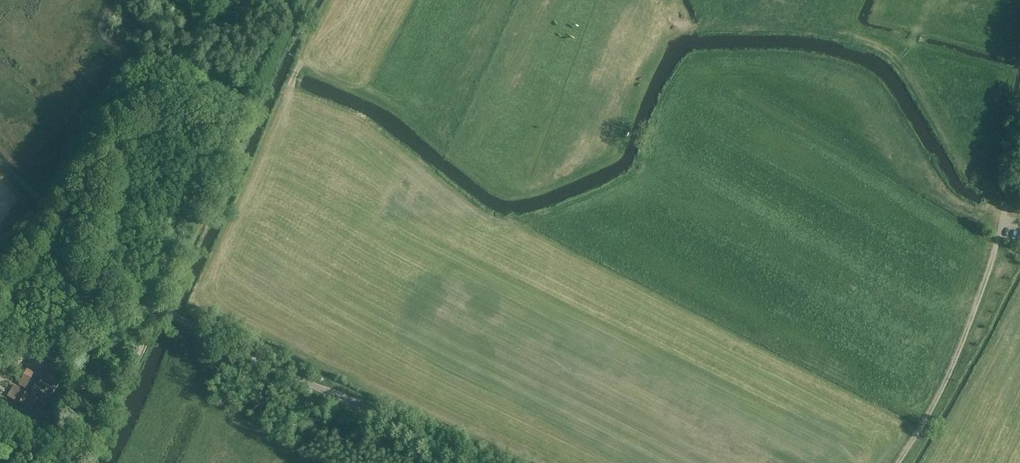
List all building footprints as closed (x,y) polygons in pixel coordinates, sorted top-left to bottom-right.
[(27,367),(19,383),(27,387),(35,371),(27,367)] [(52,393),(62,378),(48,369),(40,382),(37,380),(30,391),(43,399),(43,398),(45,400),(50,392),(52,393)] [(9,397),(34,412),(41,401),(15,385),(9,397)]
